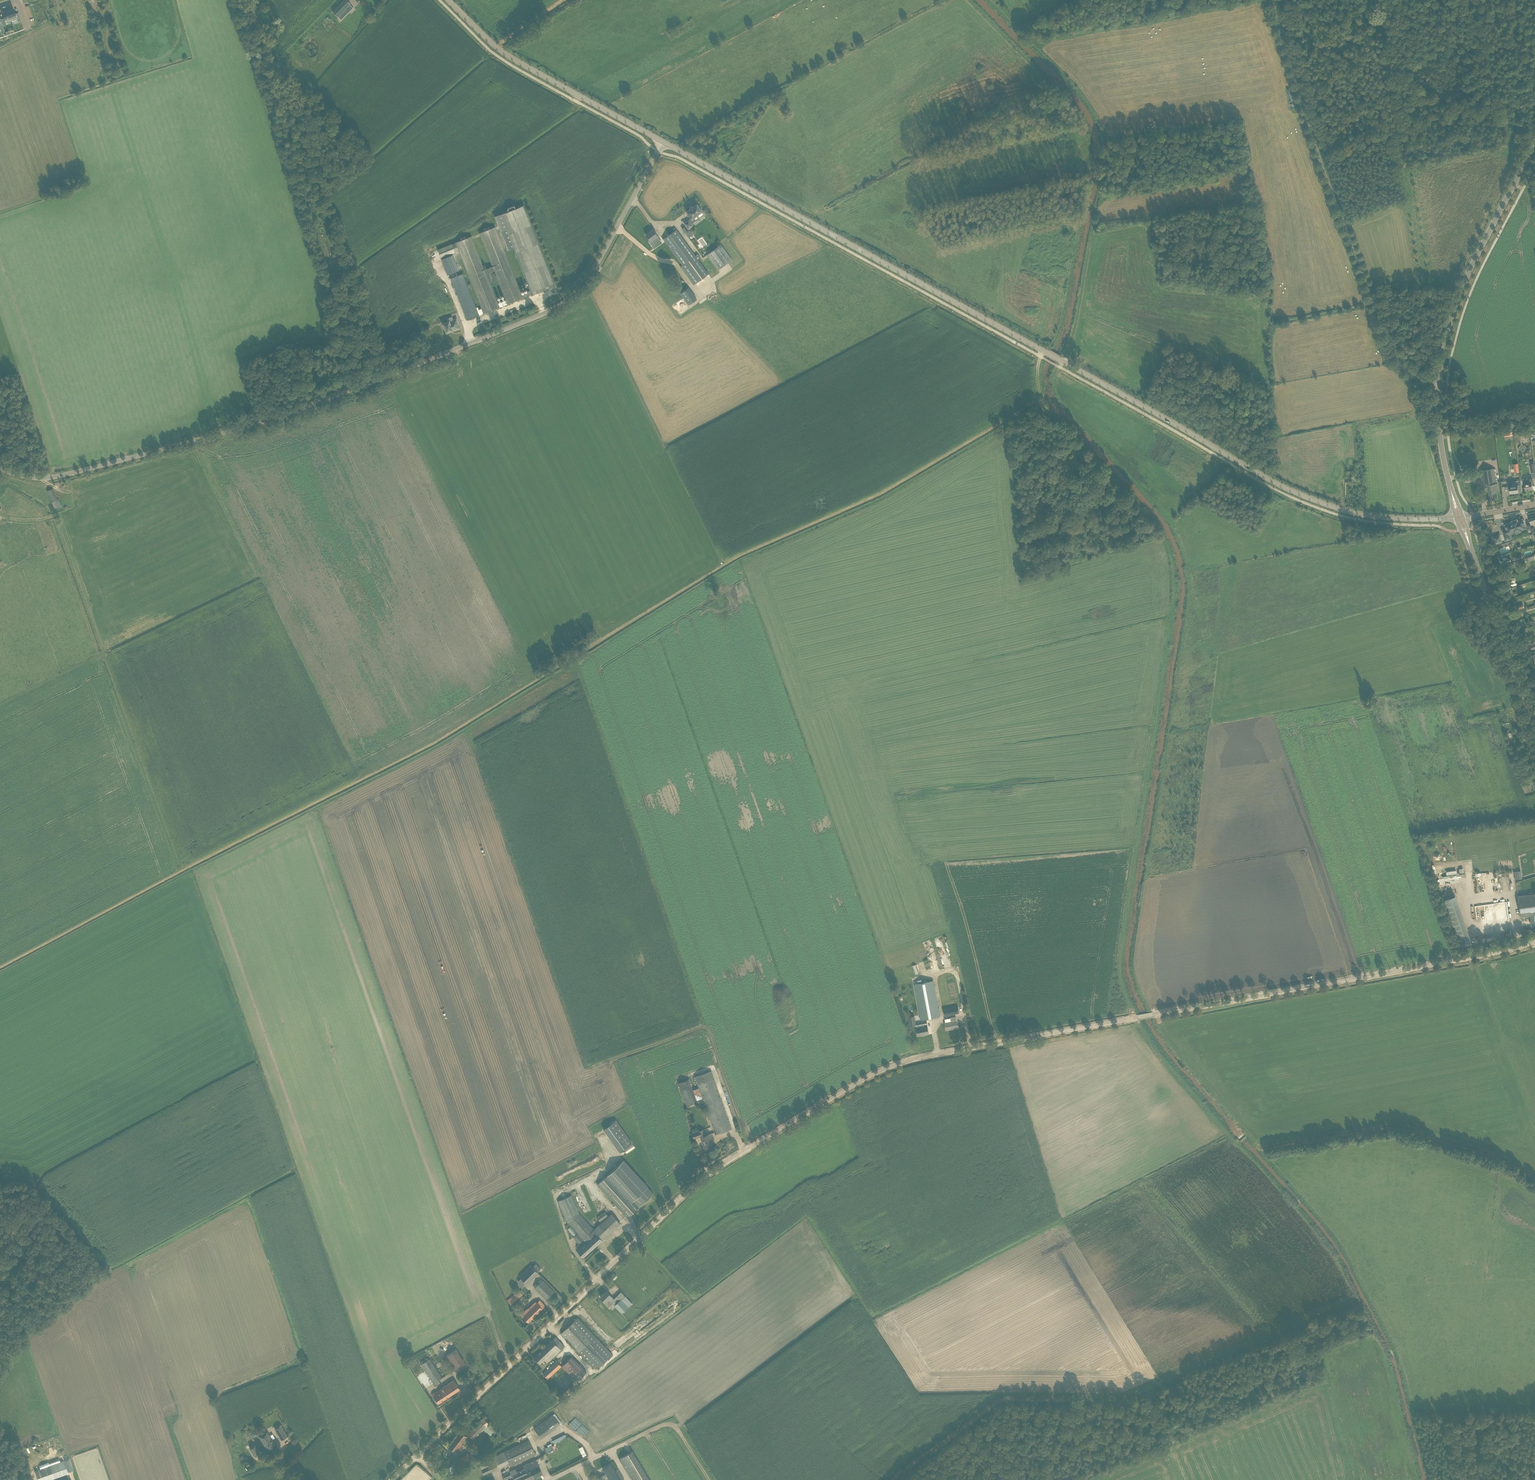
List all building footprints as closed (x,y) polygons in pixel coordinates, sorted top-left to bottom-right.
[(333,11),(341,20),(353,8),(350,5),(351,4),(347,0),(344,0),(333,11)] [(8,10),(11,21),(17,19),(13,8),(8,10)] [(11,21),(8,10),(2,12),(6,23),(11,21)] [(693,218),(702,211),(701,210),(702,210),(700,208),(699,208),(697,204),(693,207),(692,207),(690,208),(690,209),(686,212),(691,219),(689,221),(688,220),(684,223),(688,229),(693,226),(691,224),(695,220),(693,218)] [(504,211),(504,213),(500,214),(530,290),(521,293),(523,297),(532,294),(556,285),(524,205),(520,206),(520,205),(504,211)] [(475,223),(492,266),(484,269),(468,226),(451,233),(481,309),(478,310),(478,307),(476,304),(475,305),(462,274),(450,279),(458,297),(467,320),(523,298),(523,297),(521,293),(491,217),(475,223)] [(658,243),(655,240),(659,238),(657,236),(656,234),(653,230),(646,235),(650,241),(654,246),(658,243)] [(668,246),(682,265),(680,266),(694,285),(709,274),(679,234),(676,230),(664,239),(665,240),(659,245),(663,250),(668,246)] [(459,270),(446,238),(435,243),(448,275),(459,270)] [(721,245),(707,255),(718,269),(728,262),(731,259),(721,245)] [(700,304),(684,282),(676,288),(683,298),(692,310),(700,304)] [(456,319),(453,320),(452,316),(446,319),(447,322),(443,324),(446,333),(450,331),(451,331),(451,332),(460,328),(456,319)] [(1483,485),(1484,493),(1487,492),(1488,500),(1497,499),(1496,491),(1498,490),(1497,483),(1496,483),(1494,468),(1479,471),(1482,485),(1483,485)] [(1529,481),(1524,482),(1525,490),(1533,489),(1532,485),(1533,485),(1533,478),(1529,479),(1529,481)] [(1508,482),(1507,482),(1509,491),(1509,490),(1510,490),(1510,493),(1514,492),(1514,493),(1517,493),(1517,492),(1519,492),(1518,491),(1522,490),(1522,491),(1522,490),(1521,480),(1520,480),(1521,484),(1512,485),(1512,482),(1508,482)] [(47,491),(55,509),(61,506),(58,499),(57,499),(52,488),(47,491)] [(1507,523),(1507,524),(1506,525),(1507,529),(1502,530),(1506,540),(1510,539),(1510,538),(1512,537),(1511,534),(1522,531),(1521,529),(1525,528),(1524,524),(1525,524),(1524,520),(1523,521),(1522,519),(1517,521),(1517,520),(1512,521),(1512,522),(1507,523)] [(1494,537),(1496,544),(1502,542),(1500,535),(1494,537)] [(1519,912),(1520,917),(1534,914),(1534,893),(1532,894),(1532,892),(1529,892),(1529,894),(1517,896),(1519,912)] [(941,998),(944,1015),(962,1012),(957,983),(952,984),(950,975),(941,977),(942,986),(943,986),(945,998),(941,998)] [(939,1011),(934,980),(914,984),(920,1015),(921,1020),(940,1016),(939,1011)] [(927,1022),(915,1025),(917,1035),(929,1033),(927,1022)] [(699,1088),(703,1098),(715,1134),(731,1128),(711,1071),(695,1076),(699,1088)] [(679,1083),(686,1103),(686,1104),(696,1100),(692,1090),(689,1079),(679,1083)] [(696,1100),(703,1098),(699,1088),(692,1090),(696,1100)] [(615,1120),(603,1129),(619,1152),(632,1143),(615,1120)] [(711,1143),(713,1142),(710,1134),(705,1135),(703,1129),(691,1133),(693,1139),(700,1137),(704,1148),(712,1146),(711,1143)] [(597,1184),(624,1214),(627,1217),(639,1206),(653,1193),(648,1187),(648,1186),(624,1160),(610,1173),(597,1184)] [(573,1237),(579,1243),(582,1240),(585,1243),(577,1250),(583,1257),(620,1224),(617,1220),(611,1214),(594,1230),(579,1213),(571,1195),(558,1201),(566,1221),(578,1234),(573,1237)] [(597,1217),(600,1221),(608,1216),(605,1211),(597,1217)] [(537,1272),(541,1269),(536,1264),(532,1267),(531,1265),(519,1276),(521,1278),(518,1281),(523,1286),(526,1283),(526,1284),(538,1272),(537,1272)] [(534,1287),(542,1295),(546,1299),(553,1291),(542,1280),(534,1287)] [(510,1298),(513,1302),(523,1294),(519,1290),(510,1298)] [(632,1303),(621,1292),(614,1299),(606,1291),(600,1297),(605,1301),(604,1302),(608,1307),(612,1303),(622,1313),(632,1303)] [(542,1308),(545,1305),(539,1300),(537,1303),(535,1301),(527,1310),(526,1309),(521,1315),(528,1322),(542,1308)] [(598,1340),(577,1318),(561,1333),(564,1337),(582,1356),(592,1367),(595,1364),(598,1367),(607,1359),(608,1359),(613,1355),(598,1340)] [(555,1337),(534,1357),(537,1361),(540,1363),(544,1359),(547,1363),(550,1360),(561,1350),(560,1349),(564,1346),(559,1340),(555,1337)] [(445,1357),(454,1370),(465,1363),(456,1349),(445,1357)] [(561,1366),(573,1378),(575,1376),(578,1380),(586,1371),(571,1356),(561,1366)] [(421,1364),(434,1383),(442,1378),(429,1359),(421,1364)] [(549,1368),(543,1374),(547,1378),(561,1366),(556,1361),(551,1366),(549,1368)] [(432,1394),(434,1396),(438,1403),(460,1389),(454,1380),(438,1390),(432,1394)] [(534,1428),(541,1438),(556,1427),(562,1422),(554,1413),(548,1417),(534,1428)] [(468,1434),(473,1439),(489,1424),(484,1418),(468,1434)] [(274,1428),(282,1440),(288,1436),(280,1424),(274,1428)] [(259,1436),(267,1450),(275,1445),(267,1431),(259,1436)] [(466,1439),(467,1437),(461,1432),(449,1446),(455,1451),(457,1448),(461,1451),(465,1446),(469,1441),(466,1439)] [(492,1434),(487,1438),(490,1442),(495,1438),(492,1434)] [(566,1434),(553,1440),(555,1443),(567,1437),(566,1434)] [(493,1456),(498,1467),(508,1462),(510,1466),(535,1454),(529,1440),(498,1454),(497,1454),(497,1455),(493,1456)] [(250,1449),(254,1456),(260,1452),(256,1445),(250,1449)] [(619,1459),(632,1479),(649,1479),(632,1451),(619,1459)] [(452,1463),(456,1470),(471,1460),(470,1458),(472,1457),(470,1453),(468,1454),(467,1453),(452,1463)] [(536,1459),(523,1465),(525,1468),(521,1470),(522,1473),(518,1474),(517,1472),(516,1468),(509,1471),(512,1477),(506,1479),(528,1479),(542,1474),(536,1459)] [(35,1470),(38,1479),(50,1479),(51,1479),(67,1474),(68,1474),(63,1460),(35,1470)] [(624,1479),(618,1468),(615,1470),(611,1463),(602,1468),(605,1473),(596,1479),(622,1479),(624,1479)] [(481,1469),(484,1475),(494,1470),(491,1464),(481,1469)]
